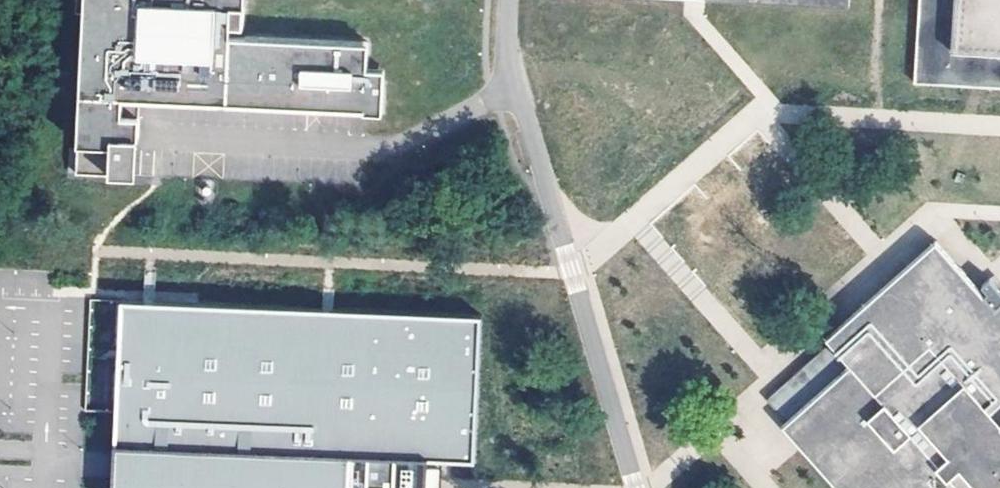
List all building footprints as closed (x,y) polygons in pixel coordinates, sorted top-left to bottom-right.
[(76,172),(128,175),(130,138),(138,138),(140,97),(364,108),(364,112),(382,113),(384,80),(367,79),(369,42),(230,36),(231,25),(244,26),(244,0),(76,0),(75,13),(84,14),(76,172)] [(914,81),(999,86),(999,0),(919,0),(914,81)] [(953,487),(999,487),(999,303),(989,312),(929,244),(820,341),(843,367),(778,426),(832,487),(927,487),(929,486),(922,477),(934,467),(953,487)] [(121,299),(112,487),(427,487),(428,459),(475,461),(482,315),(121,299)] [(115,411),(113,301),(89,301),(90,411),(115,411)]
